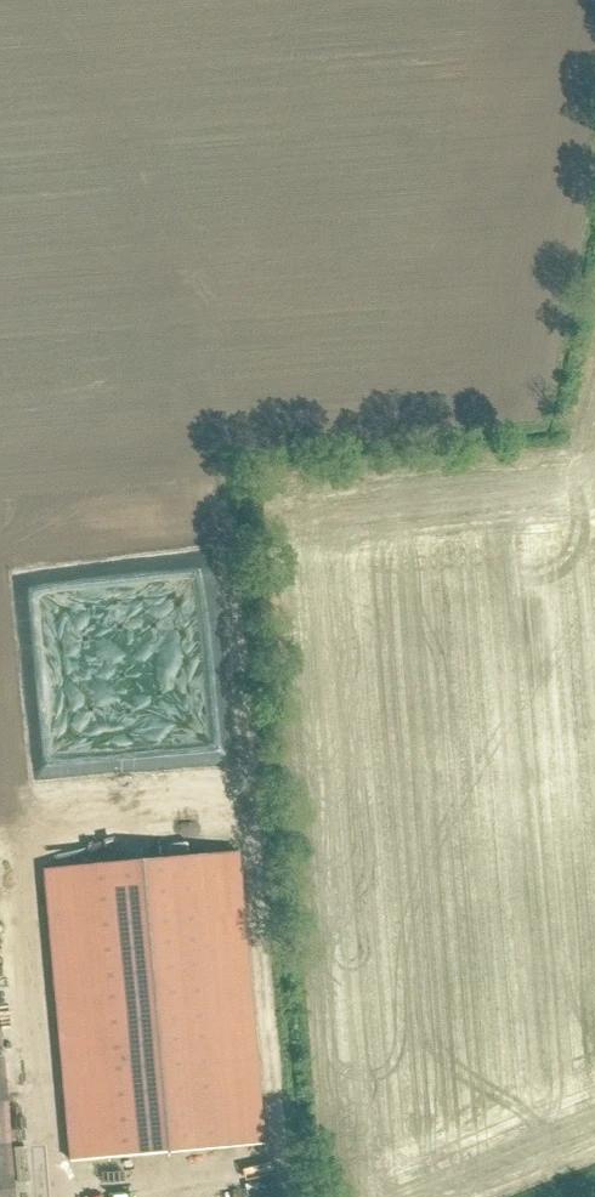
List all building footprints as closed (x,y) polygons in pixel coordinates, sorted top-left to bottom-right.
[(70,1163),(265,1146),(240,854),(45,871),(70,1163)] [(5,1057),(0,1058),(0,1196),(15,1196),(5,1057)] [(208,1191),(208,1196),(241,1196),(241,1189),(208,1191)]
